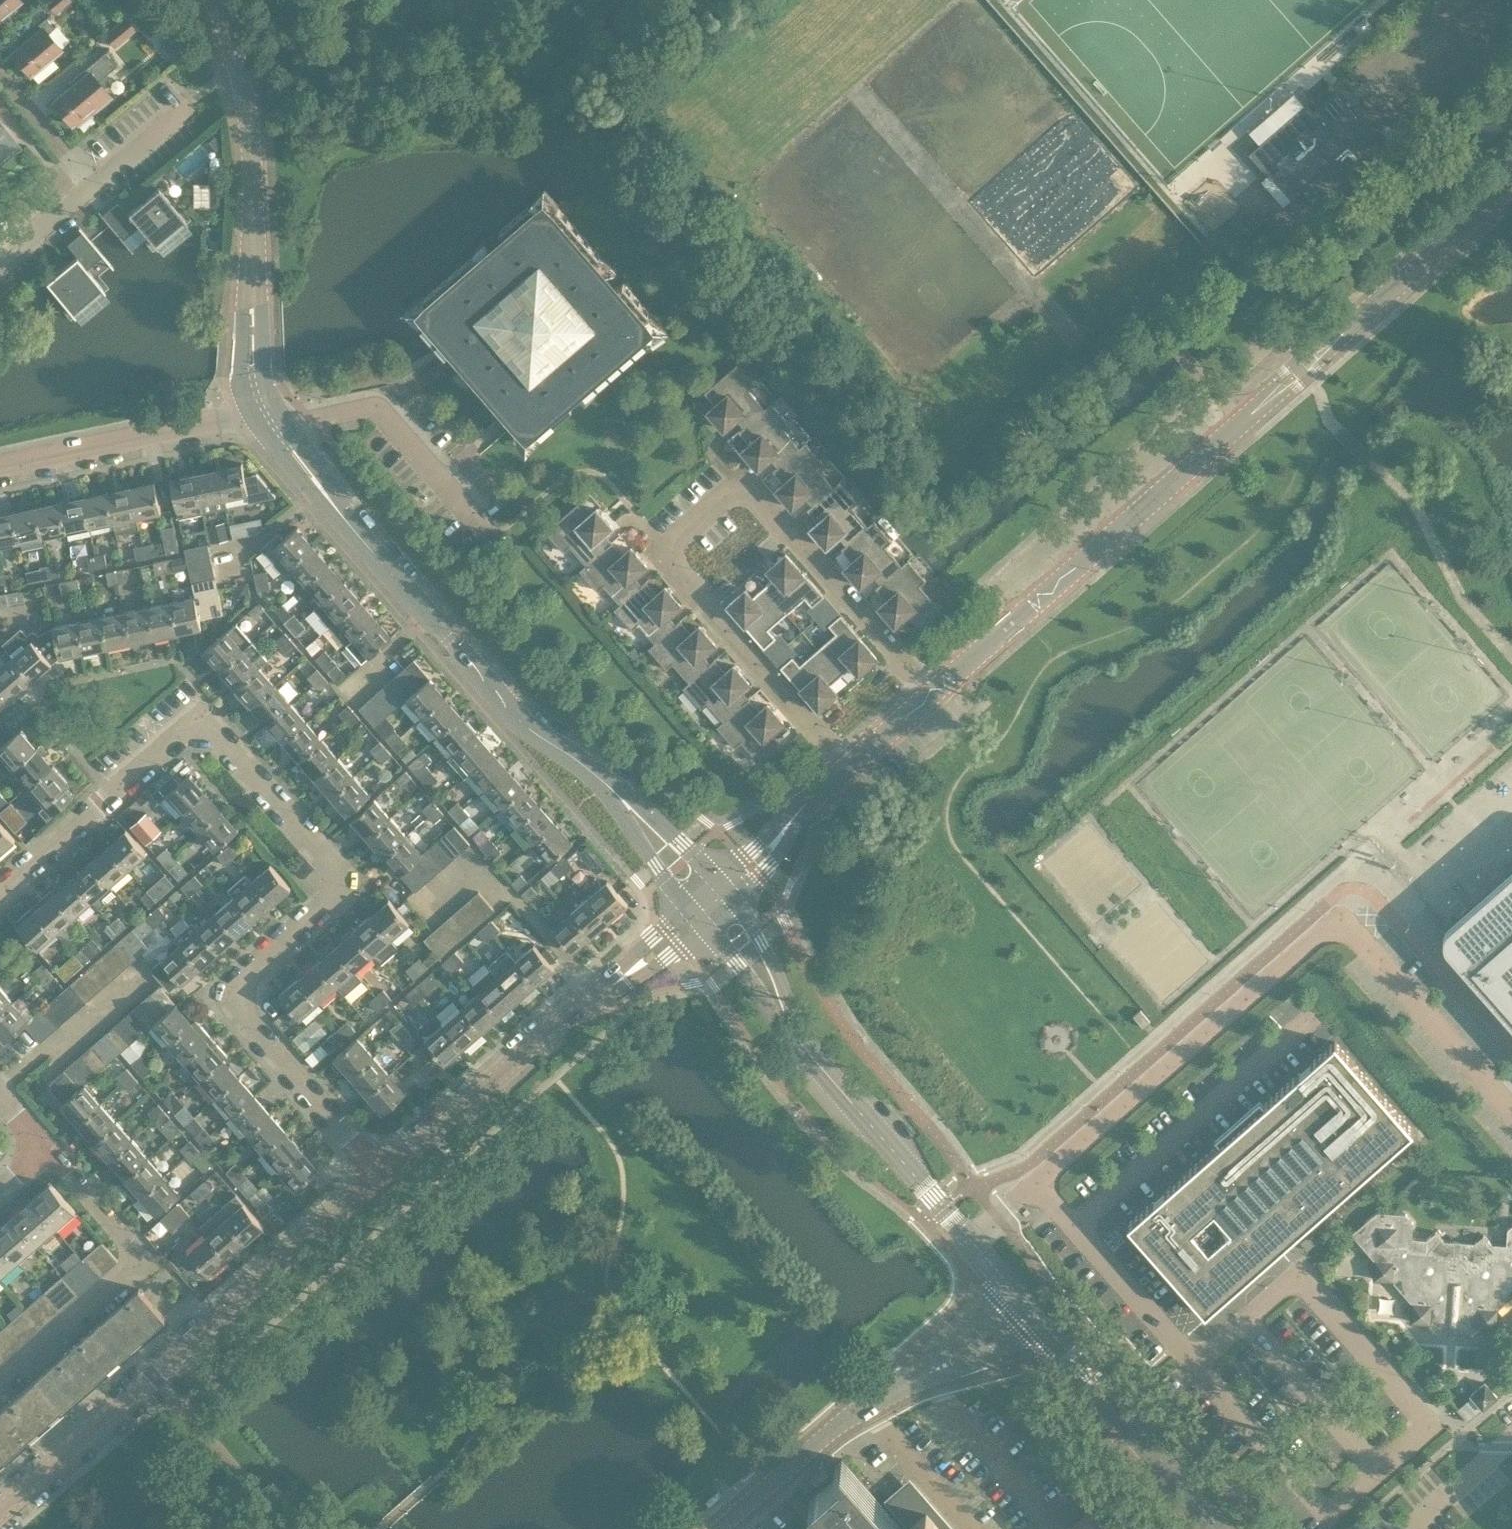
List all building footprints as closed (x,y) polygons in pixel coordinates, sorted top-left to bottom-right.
[(10,13),(7,10),(19,0),(0,0),(0,21),(10,13)] [(68,0),(45,0),(55,11),(68,0)] [(47,32),(54,26),(46,16),(38,22),(40,25),(11,50),(17,58),(15,60),(24,70),(26,68),(30,73),(33,71),(36,74),(50,62),(48,59),(61,48),(47,32)] [(114,45),(136,28),(126,16),(104,34),(114,45)] [(173,61),(184,51),(170,34),(159,44),(173,61)] [(98,80),(117,64),(105,50),(79,72),(82,75),(52,100),(58,107),(56,109),(65,119),(67,118),(71,123),(75,120),(77,123),(111,95),(98,80)] [(1286,120),(1248,153),(1249,154),(1268,175),(1269,173),(1291,198),(1302,188),(1320,208),(1386,150),(1335,92),(1312,111),(1306,104),(1299,110),(1298,110),(1286,120)] [(13,151),(11,149),(15,146),(0,127),(0,162),(13,151)] [(214,136),(209,141),(215,149),(221,144),(214,136)] [(982,166),(958,186),(975,205),(998,185),(982,166)] [(209,183),(208,206),(221,207),(221,183),(209,183)] [(153,244),(184,218),(158,187),(127,213),(117,201),(101,215),(122,239),(138,226),(153,244)] [(611,268),(558,205),(546,192),(500,231),(511,249),(497,258),(485,244),(409,309),(440,345),(406,366),(324,384),(327,398),(389,384),(402,390),(405,377),(446,352),(449,355),(467,344),(476,358),(462,370),(501,416),(471,442),(481,454),(511,428),(527,446),(573,406),(562,388),(576,380),(588,393),(664,328),(624,282),(606,294),(597,279),(611,268)] [(1044,213),(1012,241),(1029,259),(1030,259),(1060,232),(1044,213)] [(86,268),(103,255),(82,230),(66,243),(76,255),(45,281),(71,313),(102,287),(86,268)] [(1060,232),(1030,259),(1046,277),(1076,251),(1060,232)] [(749,390),(755,384),(737,364),(705,392),(716,404),(708,411),(724,429),(736,418),(744,427),(765,409),(765,408),(749,390)] [(783,429),(789,423),(771,403),(765,408),(765,409),(744,427),(739,431),(750,443),(742,450),(758,468),(770,458),(778,466),(778,467),(800,448),(799,447),(783,429)] [(817,468),(824,462),(805,442),(799,447),(800,448),(778,467),(778,466),(773,470),(784,483),(777,489),(793,507),(805,497),(812,505),(813,506),(834,487),(833,486),(817,468)] [(243,477),(240,464),(218,468),(224,498),(245,494),(247,502),(272,497),(273,497),(274,497),(255,475),(243,477)] [(201,503),(224,498),(218,468),(194,473),(200,503),(201,503)] [(201,503),(200,503),(194,473),(170,478),(179,518),(203,513),(201,503)] [(851,507),(858,501),(840,481),(833,486),(834,487),(813,506),(812,505),(808,509),(819,522),(811,528),(827,547),(839,536),(846,544),(847,545),(868,526),(867,525),(851,507)] [(137,517),(161,512),(155,482),(130,487),(136,517),(137,517)] [(137,517),(136,517),(130,487),(106,492),(112,522),(114,522),(116,533),(140,528),(137,517)] [(89,527),(112,522),(106,492),(83,497),(89,527)] [(66,532),(89,527),(83,497),(59,502),(66,532)] [(42,537),(66,532),(59,502),(35,507),(42,537)] [(597,508),(589,515),(578,502),(546,531),(564,551),(570,546),(586,564),(587,565),(608,546),(601,537),(613,526),(597,508)] [(19,542),(42,537),(35,507),(13,511),(19,542)] [(19,542),(13,511),(0,514),(0,546),(19,542)] [(235,514),(227,515),(230,525),(237,523),(235,514)] [(256,532),(263,527),(261,518),(244,522),(247,534),(256,532)] [(886,546),(892,541),(874,520),(867,525),(868,526),(847,545),(846,544),(842,548),(853,561),(845,568),(861,586),(873,575),(880,584),(881,584),(902,565),(902,564),(886,546)] [(209,542),(227,538),(224,522),(205,526),(209,542)] [(166,553),(179,551),(174,525),(161,528),(166,553)] [(288,566),(314,544),(298,526),(282,539),(277,533),(260,549),(281,573),(288,566)] [(631,548),(623,554),(612,542),(608,546),(587,565),(586,564),(580,570),(598,590),(604,585),(621,603),(621,604),(643,585),(642,585),(635,576),(647,566),(631,548)] [(145,558),(154,556),(151,543),(142,545),(145,558)] [(211,556),(208,543),(200,544),(184,547),(186,555),(187,560),(211,556)] [(305,585),(330,562),(314,544),(288,566),(305,585)] [(136,559),(145,558),(142,545),(134,547),(136,559)] [(98,568),(107,565),(104,553),(95,555),(98,568)] [(803,571),(802,572),(786,553),(768,570),(775,577),(764,587),(787,613),(805,597),(812,606),(824,595),(803,571)] [(90,569),(98,568),(95,555),(87,557),(90,569)] [(186,555),(171,558),(171,559),(173,571),(174,572),(189,569),(187,560),(186,555)] [(190,572),(213,567),(211,556),(187,560),(189,569),(190,572)] [(173,571),(171,559),(171,558),(162,560),(164,573),(173,571)] [(920,585),(926,580),(908,559),(902,564),(902,565),(881,584),(880,584),(876,587),(887,600),(879,607),(895,625),(907,614),(920,628),(941,610),(920,585)] [(156,574),(164,573),(162,560),(153,562),(156,574)] [(320,602),(346,580),(330,562),(305,585),(320,602)] [(50,577),(60,575),(58,563),(48,565),(50,577)] [(42,579),(50,577),(48,565),(40,566),(40,569),(26,572),(28,582),(42,579)] [(192,584),(216,579),(213,567),(190,572),(192,584)] [(126,581),(124,569),(124,568),(115,570),(120,593),(124,592),(122,582),(126,581)] [(116,593),(120,593),(115,570),(106,572),(109,585),(114,584),(116,593)] [(255,582),(268,580),(267,571),(254,574),(255,582)] [(4,587),(13,585),(11,573),(2,574),(4,587)] [(80,591),(77,579),(77,578),(67,580),(70,593),(80,591)] [(195,596),(218,591),(216,579),(192,584),(195,596)] [(62,594),(70,593),(67,580),(59,581),(62,594)] [(257,591),(270,588),(268,580),(255,582),(257,591)] [(329,626),(361,598),(346,580),(320,602),(314,607),(329,626)] [(665,587),(658,593),(647,581),(642,585),(643,585),(621,604),(621,603),(614,609),(632,629),(639,624),(655,642),(655,643),(677,624),(676,624),(669,615),(681,605),(665,587)] [(248,594),(246,583),(235,586),(238,597),(248,594)] [(769,629),(787,613),(764,587),(753,597),(746,589),(728,605),(744,623),(743,624),(764,648),(776,637),(769,629)] [(23,590),(23,589),(0,594),(0,609),(26,604),(23,590)] [(200,619),(223,614),(221,602),(218,591),(195,596),(197,608),(200,619)] [(195,596),(171,601),(177,632),(201,627),(200,619),(197,608),(195,596)] [(345,644),(377,616),(361,598),(329,626),(345,644)] [(170,602),(147,606),(154,637),(154,640),(171,636),(170,633),(177,632),(171,601),(170,602)] [(255,618),(265,609),(258,602),(248,611),(255,618)] [(283,604),(275,611),(282,619),(289,613),(283,604)] [(130,642),(154,637),(147,606),(124,612),(130,642)] [(106,647),(130,642),(124,612),(100,617),(106,647)] [(290,629),(300,620),(293,613),(284,622),(290,629)] [(861,639),(862,638),(840,614),(828,624),(836,633),(818,649),(841,675),(852,665),(858,673),(877,657),(861,639)] [(361,663),(393,634),(377,616),(345,644),(361,663)] [(100,617),(77,622),(83,652),(106,647),(100,617)] [(296,636),(305,627),(300,620),(290,629),(296,636)] [(700,626),(692,633),(681,620),(676,624),(677,624),(655,643),(655,642),(648,648),(667,669),(673,663),(689,681),(689,682),(711,664),(711,663),(703,655),(715,644),(700,626)] [(77,622),(52,627),(58,655),(59,657),(83,652),(77,622)] [(219,669),(252,640),(236,622),(203,650),(219,669)] [(14,635),(2,645),(7,650),(32,679),(51,663),(50,662),(54,659),(58,655),(52,627),(43,632),(39,634),(37,631),(31,630),(26,635),(23,637),(14,635)] [(280,647),(290,638),(285,632),(275,641),(280,647)] [(287,654),(297,646),(290,638),(280,647),(287,654)] [(258,666),(267,658),(252,640),(219,669),(235,687),(258,666)] [(634,660),(641,653),(634,646),(627,652),(634,660)] [(321,665),(331,656),(325,649),(315,658),(321,665)] [(830,685),(841,675),(818,649),(800,664),(792,656),(780,666),(801,691),(802,690),(818,708),(836,692),(830,685)] [(32,679),(7,650),(1,655),(6,661),(0,666),(0,678),(15,695),(15,694),(20,696),(26,690),(25,685),(32,679)] [(333,666),(337,662),(331,656),(321,665),(327,671),(339,686),(345,680),(333,666)] [(734,665),(726,672),(715,659),(711,663),(711,664),(689,682),(689,681),(683,687),(701,708),(707,702),(723,720),(724,721),(745,703),(745,702),(737,694),(750,683),(734,665)] [(403,668),(419,686),(428,678),(412,660),(403,668)] [(274,684),(258,666),(235,687),(251,705),(274,684)] [(312,683),(322,675),(316,668),(306,677),(312,683)] [(410,694),(419,686),(403,668),(394,676),(410,694)] [(318,690),(328,682),(322,675),(312,683),(318,690)] [(405,698),(410,694),(394,676),(385,684),(401,702),(405,698)] [(15,695),(0,678),(0,708),(15,695)] [(421,717),(445,696),(428,678),(419,686),(410,694),(405,698),(421,717)] [(266,723),(290,702),(274,684),(251,705),(266,723)] [(392,710),(401,702),(385,684),(377,692),(392,710)] [(384,718),(392,710),(377,692),(368,700),(384,718)] [(437,735),(461,714),(445,696),(421,717),(437,735)] [(768,704),(760,711),(749,698),(745,702),(745,703),(724,721),(723,720),(717,726),(735,747),(741,741),(758,761),(780,742),(771,732),(783,722),(768,704)] [(374,726),(384,718),(368,700),(358,708),(374,726)] [(282,741),(306,720),(290,702),(266,723),(282,741)] [(344,720),(354,711),(348,704),(338,713),(344,720)] [(350,727),(360,718),(354,711),(344,720),(350,727)] [(453,753),(477,733),(461,714),(437,735),(453,753)] [(298,759),(322,739),(306,720),(282,741),(298,759)] [(15,733),(7,724),(0,730),(0,747),(15,733)] [(36,748),(20,729),(15,733),(0,747),(0,770),(5,775),(13,768),(36,748)] [(391,744),(400,735),(394,729),(385,737),(391,744)] [(470,772),(493,752),(477,733),(453,753),(448,758),(464,777),(470,772)] [(396,750),(406,742),(400,735),(391,744),(396,750)] [(314,777),(337,756),(322,739),(298,759),(314,777)] [(376,756),(385,747),(380,741),(370,749),(376,756)] [(381,762),(391,754),(385,747),(376,756),(381,762)] [(36,748),(13,768),(29,786),(52,765),(36,748)] [(411,748),(401,757),(406,762),(416,754),(411,748)] [(485,789),(508,769),(493,752),(470,772),(485,789)] [(330,796),(354,775),(337,756),(314,777),(330,796)] [(418,756),(408,764),(416,773),(426,765),(418,756)] [(69,784),(55,769),(52,765),(29,786),(44,803),(40,808),(48,817),(73,795),(66,786),(69,784)] [(422,780),(432,772),(426,765),(416,773),(422,780)] [(501,807),(524,787),(508,769),(485,789),(501,807)] [(402,786),(412,777),(406,770),(396,779),(402,786)] [(428,787),(438,779),(432,772),(422,780),(428,787)] [(183,812),(206,792),(190,773),(180,782),(173,774),(151,794),(158,803),(168,795),(183,812)] [(346,813),(370,793),(354,775),(330,796),(346,813)] [(517,825),(540,805),(524,787),(501,807),(517,825)] [(199,830),(222,810),(206,792),(183,812),(199,830)] [(9,803),(0,793),(0,811),(9,803)] [(149,794),(142,801),(150,809),(157,803),(149,794)] [(366,838),(390,817),(374,798),(350,819),(366,838)] [(428,815),(437,807),(432,800),(422,808),(428,815)] [(15,805),(11,801),(9,803),(0,811),(0,813),(2,816),(1,816),(15,831),(27,821),(14,805),(15,805)] [(454,816),(463,808),(457,801),(448,810),(454,816)] [(533,843),(556,823),(540,805),(517,825),(533,843)] [(434,822),(444,814),(437,807),(428,815),(434,822)] [(460,823),(469,815),(463,808),(454,816),(460,823)] [(215,848),(238,828),(222,810),(199,830),(215,848)] [(146,812),(131,826),(146,843),(149,841),(156,834),(161,830),(146,812)] [(424,819),(419,813),(411,821),(415,826),(424,819)] [(382,855),(406,834),(390,817),(366,838),(382,855)] [(14,839),(0,823),(0,852),(14,839)] [(549,861),(572,841),(556,823),(533,843),(549,861)] [(460,851),(469,843),(454,825),(445,833),(460,851)] [(127,869),(146,853),(126,829),(107,846),(127,869)] [(451,859),(460,851),(445,833),(436,841),(451,859)] [(418,857),(422,853),(406,834),(382,855),(398,874),(399,873),(408,865),(418,857)] [(486,853),(495,844),(489,837),(480,846),(486,853)] [(442,867),(451,859),(436,841),(427,849),(442,867)] [(233,858),(239,853),(231,843),(224,849),(233,858)] [(596,873),(606,864),(587,843),(581,849),(577,844),(565,855),(558,861),(566,871),(573,865),(570,861),(579,854),(596,873)] [(491,859),(501,851),(495,844),(486,853),(491,859)] [(109,885),(127,869),(107,846),(89,862),(109,885)] [(163,862),(172,854),(167,847),(157,855),(163,862)] [(226,864),(233,858),(224,849),(217,854),(226,864)] [(433,875),(442,867),(427,849),(422,853),(418,857),(433,875)] [(169,869),(178,861),(172,854),(163,862),(169,869)] [(424,883),(433,875),(418,857),(408,865),(424,883)] [(560,877),(566,871),(558,861),(551,867),(560,877)] [(89,862),(71,877),(91,901),(92,900),(99,908),(106,901),(102,897),(112,888),(109,885),(89,862)] [(272,903),(290,887),(270,864),(252,880),(272,903)] [(414,891),(424,883),(408,865),(399,873),(414,891)] [(245,873),(227,889),(233,896),(254,919),(272,903),(252,880),(245,873)] [(196,890),(203,884),(195,874),(188,880),(196,890)] [(517,889),(527,880),(521,874),(512,882),(517,889)] [(73,916),(91,901),(71,877),(54,892),(52,893),(73,916)] [(159,880),(154,884),(162,893),(167,889),(159,880)] [(189,896),(196,890),(188,880),(181,886),(189,896)] [(608,919),(627,903),(607,880),(588,896),(608,919)] [(155,900),(162,894),(162,893),(154,884),(147,891),(155,900)] [(527,900),(537,891),(531,884),(521,893),(527,900)] [(1443,948),(1439,953),(1438,956),(1438,957),(1438,960),(1438,963),(1439,966),(1442,970),(1511,1050),(1511,887),(1443,948)] [(52,893),(54,892),(50,888),(31,905),(35,909),(34,909),(54,933),(73,916),(52,893)] [(149,906),(155,900),(147,891),(140,897),(149,906)] [(484,918),(493,909),(478,891),(468,899),(484,918)] [(236,935),(254,919),(233,896),(215,912),(236,935)] [(590,935),(608,919),(588,896),(570,912),(590,935)] [(390,938),(408,922),(387,899),(369,915),(390,938)] [(475,925),(484,918),(468,899),(460,907),(475,925)] [(397,907),(405,916),(412,909),(404,901),(397,907)] [(160,921),(167,915),(158,906),(151,912),(160,921)] [(466,933),(475,925),(460,907),(450,915),(466,933)] [(37,948),(54,933),(34,909),(16,925),(37,948)] [(153,927),(160,921),(151,912),(145,918),(153,927)] [(218,951),(236,935),(215,912),(198,928),(197,928),(218,951)] [(572,951),(590,935),(570,912),(552,928),(572,951)] [(390,938),(369,915),(351,930),(372,954),(380,963),(398,948),(390,938)] [(457,941),(466,933),(450,915),(441,923),(457,941)] [(119,932),(126,926),(118,916),(111,923),(119,932)] [(494,934),(500,928),(492,918),(485,924),(494,934)] [(197,928),(198,928),(192,921),(174,937),(175,938),(175,939),(199,966),(218,951),(197,928)] [(113,938),(119,932),(111,923),(105,928),(113,938)] [(448,949),(457,941),(441,923),(432,930),(448,949)] [(487,940),(494,934),(485,924),(479,930),(487,940)] [(138,955),(148,947),(132,929),(123,937),(138,955)] [(354,970),(372,954),(351,930),(333,946),(354,970)] [(439,957),(448,949),(432,930),(423,938),(439,957)] [(12,949),(22,940),(16,934),(6,942),(12,949)] [(92,937),(82,947),(91,957),(101,948),(92,937)] [(130,963),(138,955),(123,937),(114,945),(130,963)] [(181,983),(199,966),(175,939),(167,945),(168,946),(168,954),(154,966),(172,987),(179,981),(181,983)] [(536,982),(554,966),(551,962),(541,951),(534,943),(515,959),(536,982)] [(120,971),(130,963),(114,945),(105,953),(120,971)] [(354,970),(333,946),(315,962),(336,986),(343,995),(361,979),(354,970)] [(548,946),(541,951),(551,962),(558,957),(548,946)] [(82,964),(91,957),(82,947),(74,955),(82,964)] [(515,959),(506,949),(488,965),(491,968),(490,968),(517,999),(536,982),(515,959)] [(457,967),(464,961),(455,951),(449,957),(457,967)] [(112,978),(120,971),(105,953),(96,960),(112,978)] [(77,969),(82,964),(74,955),(68,960),(77,969)] [(420,973),(427,967),(419,957),(412,964),(420,973)] [(450,973),(457,967),(449,957),(442,964),(450,973)] [(103,986),(112,978),(96,960),(87,968),(103,986)] [(318,1001),(336,986),(315,962),(297,978),(318,1001)] [(39,978),(48,970),(43,963),(33,971),(39,978)] [(414,978),(420,973),(412,964),(406,969),(414,978)] [(93,994),(103,986),(87,968),(78,977),(93,994)] [(499,1015),(517,999),(490,968),(472,985),(478,991),(499,1015)] [(45,985),(54,977),(48,970),(39,978),(45,985)] [(84,1002),(93,994),(78,977),(69,984),(84,1002)] [(299,1017),(318,1001),(297,978),(279,994),(299,1017)] [(421,998),(427,992),(419,983),(413,988),(421,998)] [(76,1010),(84,1002),(69,984),(60,992),(76,1010)] [(166,1012),(175,1004),(159,986),(150,994),(166,1012)] [(12,1001),(0,987),(0,1012),(12,1001)] [(414,1004),(421,998),(413,988),(405,995),(414,1004)] [(384,1004),(391,998),(383,989),(376,995),(384,1004)] [(480,1030),(499,1015),(478,991),(460,1007),(480,1030)] [(67,1018),(76,1010),(60,992),(51,1000),(67,1018)] [(157,1019),(166,1012),(150,994),(141,1001),(157,1019)] [(378,1010),(384,1004),(376,995),(370,1001),(378,1010)] [(57,1026),(67,1018),(51,1000),(42,1008),(57,1026)] [(28,1019),(12,1001),(0,1012),(0,1035),(5,1040),(24,1024),(28,1019)] [(152,1024),(157,1019),(141,1001),(133,1009),(149,1027),(152,1024)] [(168,1042),(192,1022),(176,1003),(175,1004),(166,1012),(157,1019),(152,1024),(168,1042)] [(462,1046),(480,1030),(460,1007),(442,1023),(462,1046)] [(49,1034),(57,1026),(42,1008),(33,1016),(49,1034)] [(139,1035),(149,1027),(133,1009),(123,1017),(139,1035)] [(299,1017),(293,1010),(288,1014),(295,1021),(299,1017)] [(39,1042),(49,1034),(33,1016),(28,1019),(24,1024),(39,1042)] [(130,1043),(139,1035),(123,1017),(114,1025),(130,1043)] [(192,1022),(168,1042),(185,1061),(208,1040),(211,1038),(195,1019),(192,1022)] [(395,1035),(405,1027),(400,1020),(390,1029),(395,1035)] [(348,1036),(355,1030),(346,1021),(340,1026),(348,1036)] [(444,1062),(462,1046),(442,1023),(424,1039),(444,1062)] [(121,1051),(130,1043),(114,1025),(104,1033),(121,1051)] [(341,1042),(348,1036),(340,1026),(321,1043),(329,1052),(341,1042)] [(402,1042),(411,1034),(405,1027),(395,1035),(402,1042)] [(350,1075),(373,1054),(357,1036),(333,1056),(350,1075)] [(107,1064),(116,1056),(100,1037),(91,1045),(107,1064)] [(224,1058),(227,1056),(211,1038),(208,1040),(185,1061),(200,1079),(224,1058)] [(1214,1138),(1219,1143),(1127,1224),(1205,1313),(1413,1130),(1335,1041),(1264,1103),(1260,1098),(1214,1138)] [(98,1072),(107,1064),(91,1045),(82,1053),(98,1072)] [(89,1079),(98,1072),(82,1053),(73,1061),(89,1079)] [(365,1093),(389,1073),(373,1054),(350,1075),(365,1093)] [(137,1070),(147,1061),(141,1055),(131,1063),(137,1070)] [(428,1072),(437,1063),(432,1056),(422,1065),(428,1072)] [(216,1097),(240,1076),(224,1058),(200,1079),(216,1097)] [(84,1084),(89,1079),(73,1061),(64,1069),(80,1087),(84,1084)] [(143,1076),(152,1068),(147,1061),(137,1070),(143,1076)] [(122,1083),(132,1074),(126,1068),(117,1076),(122,1083)] [(84,1084),(80,1087),(64,1069),(49,1082),(50,1089),(62,1103),(60,1104),(76,1123),(100,1102),(84,1084)] [(382,1112),(405,1091),(389,1073),(365,1093),(382,1112)] [(128,1089),(138,1081),(132,1074),(122,1083),(128,1089)] [(232,1115),(256,1095),(240,1076),(216,1097),(232,1115)] [(169,1107),(179,1098),(173,1091),(163,1099),(169,1107)] [(247,1133),(271,1112),(256,1095),(232,1115),(247,1133)] [(174,1112),(184,1104),(179,1098),(169,1107),(174,1112)] [(92,1141),(116,1121),(100,1102),(76,1123),(92,1141)] [(154,1119),(164,1111),(158,1104),(149,1113),(154,1119)] [(160,1126),(170,1117),(164,1111),(154,1119),(160,1126)] [(263,1151),(286,1130),(271,1112),(247,1133),(263,1151)] [(108,1159),(132,1139),(116,1121),(92,1141),(108,1159)] [(200,1143),(210,1134),(204,1127),(194,1136),(200,1143)] [(279,1169),(303,1148),(286,1130),(263,1151),(279,1169)] [(208,1151),(218,1143),(210,1134),(200,1143),(208,1151)] [(124,1178),(148,1157),(132,1139),(108,1159),(124,1178)] [(186,1156),(196,1147),(190,1140),(180,1149),(186,1156)] [(192,1162),(201,1153),(196,1147),(186,1156),(192,1162)] [(294,1187),(318,1166),(303,1148),(279,1169),(294,1187)] [(202,1154),(193,1161),(200,1169),(209,1162),(202,1154)] [(140,1196),(164,1175),(148,1157),(124,1178),(140,1196)] [(231,1178),(241,1170),(235,1163),(226,1172),(231,1178)] [(238,1185),(247,1177),(241,1170),(231,1178),(238,1185)] [(156,1214),(180,1193),(164,1175),(140,1196),(156,1214)] [(205,1196),(212,1190),(204,1180),(197,1186),(205,1196)] [(55,1228),(74,1211),(49,1183),(30,1199),(55,1228)] [(199,1202),(205,1196),(197,1186),(190,1192),(199,1202)] [(263,1225),(243,1201),(236,1193),(217,1209),(245,1241),(263,1225)] [(36,1244),(55,1228),(30,1199),(11,1216),(36,1244)] [(264,1215),(273,1207),(267,1200),(258,1208),(264,1215)] [(170,1230),(189,1214),(178,1202),(160,1218),(170,1230)] [(227,1257),(245,1241),(217,1209),(199,1225),(206,1234),(227,1257)] [(1406,1214),(1377,1212),(1352,1233),(1375,1260),(1374,1279),(1392,1280),(1412,1303),(1411,1321),(1430,1323),(1437,1331),(1447,1323),(1461,1325),(1469,1334),(1478,1326),(1497,1327),(1498,1309),(1511,1297),(1511,1225),(1508,1229),(1503,1242),(1492,1243),(1484,1234),(1475,1242),(1444,1240),(1436,1231),(1427,1239),(1412,1238),(1413,1222),(1406,1214)] [(36,1244),(11,1216),(0,1225),(0,1241),(17,1260),(36,1244)] [(208,1273),(227,1257),(206,1234),(194,1245),(187,1237),(172,1250),(188,1268),(197,1260),(208,1273)] [(97,1276),(116,1259),(100,1240),(81,1257),(97,1276)] [(17,1260),(0,1241),(0,1275),(17,1260)] [(78,1293),(97,1276),(81,1257),(62,1274),(78,1293)] [(60,1309),(78,1293),(62,1274),(43,1290),(60,1309)] [(164,1318),(137,1287),(0,1407),(0,1461),(164,1318)] [(41,1326),(60,1309),(43,1290),(24,1307),(41,1326)] [(21,1342),(41,1326),(24,1307),(5,1324),(21,1342)] [(21,1342),(5,1324),(0,1328),(0,1357),(2,1359),(21,1342)] [(1483,1409),(1498,1396),(1485,1382),(1471,1394),(1483,1409)] [(1472,1396),(1470,1398),(1457,1409),(1467,1421),(1482,1408),(1472,1396)] [(849,1467),(840,1456),(830,1465),(839,1475),(811,1500),(836,1528),(903,1528),(849,1467)] [(918,1492),(896,1511),(912,1528),(950,1528),(918,1492)]
